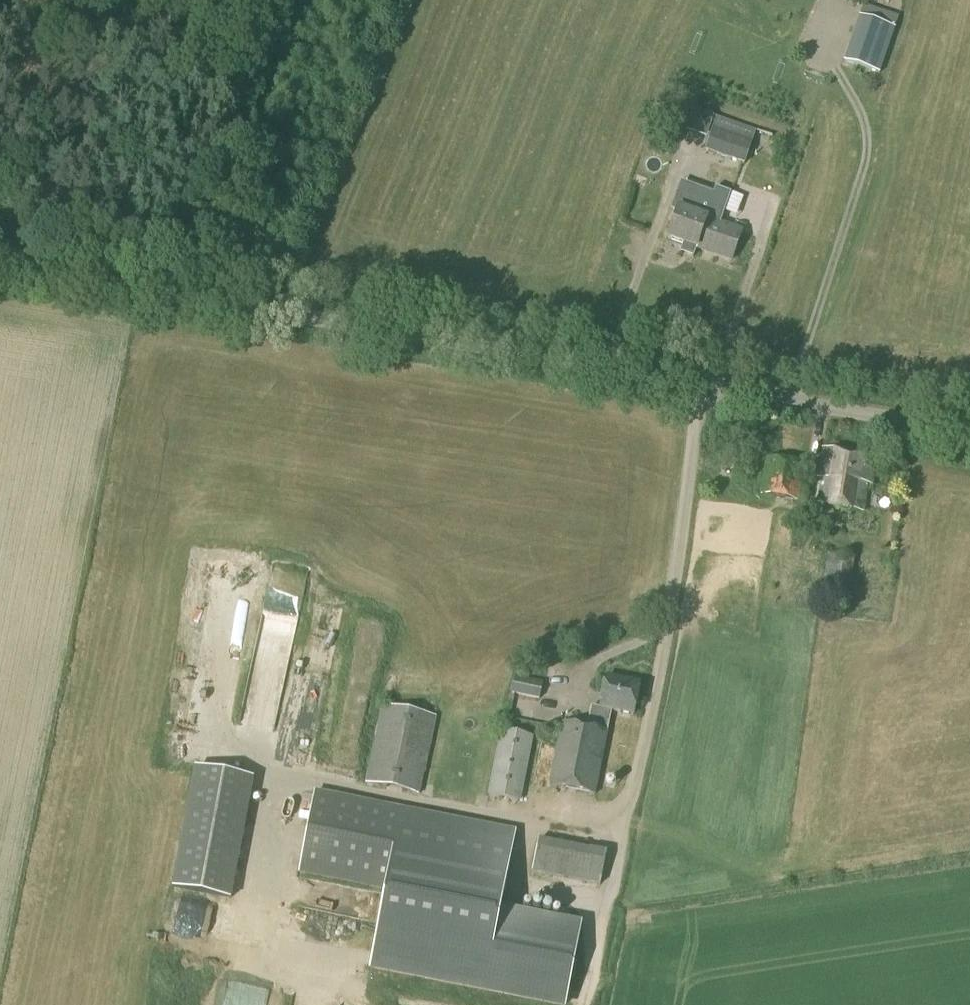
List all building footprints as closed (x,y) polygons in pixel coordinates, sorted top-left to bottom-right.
[(879,75),(895,27),(859,15),(843,63),(879,75)] [(744,166),(756,131),(716,117),(704,152),(744,166)] [(725,216),(740,173),(717,165),(710,185),(717,187),(710,208),(690,201),(686,213),(678,210),(668,239),(685,245),(683,251),(694,255),(697,249),(732,261),(742,232),(720,224),(723,215),(725,216)] [(871,485),(876,459),(823,450),(818,478),(822,479),(818,505),(862,512),(867,484),(871,485)] [(798,502),(804,465),(765,460),(760,496),(798,502)] [(847,605),(854,560),(828,556),(821,601),(847,605)] [(539,700),(542,683),(513,678),(510,695),(539,700)] [(632,717),(638,685),(605,679),(599,710),(590,708),(586,729),(559,724),(547,788),(593,796),(609,713),(632,717)] [(420,796),(435,718),(380,707),(364,785),(420,796)] [(520,803),(533,738),(500,731),(487,797),(520,803)] [(249,801),(251,766),(191,762),(184,884),(237,887),(241,801),(249,801)] [(384,893),(370,972),(551,1004),(562,1004),(577,926),(499,912),(515,831),(314,792),(297,876),(384,893)] [(536,871),(602,881),(607,848),(540,839),(536,871)] [(315,904),(331,907),(335,889),(319,886),(315,904)]
